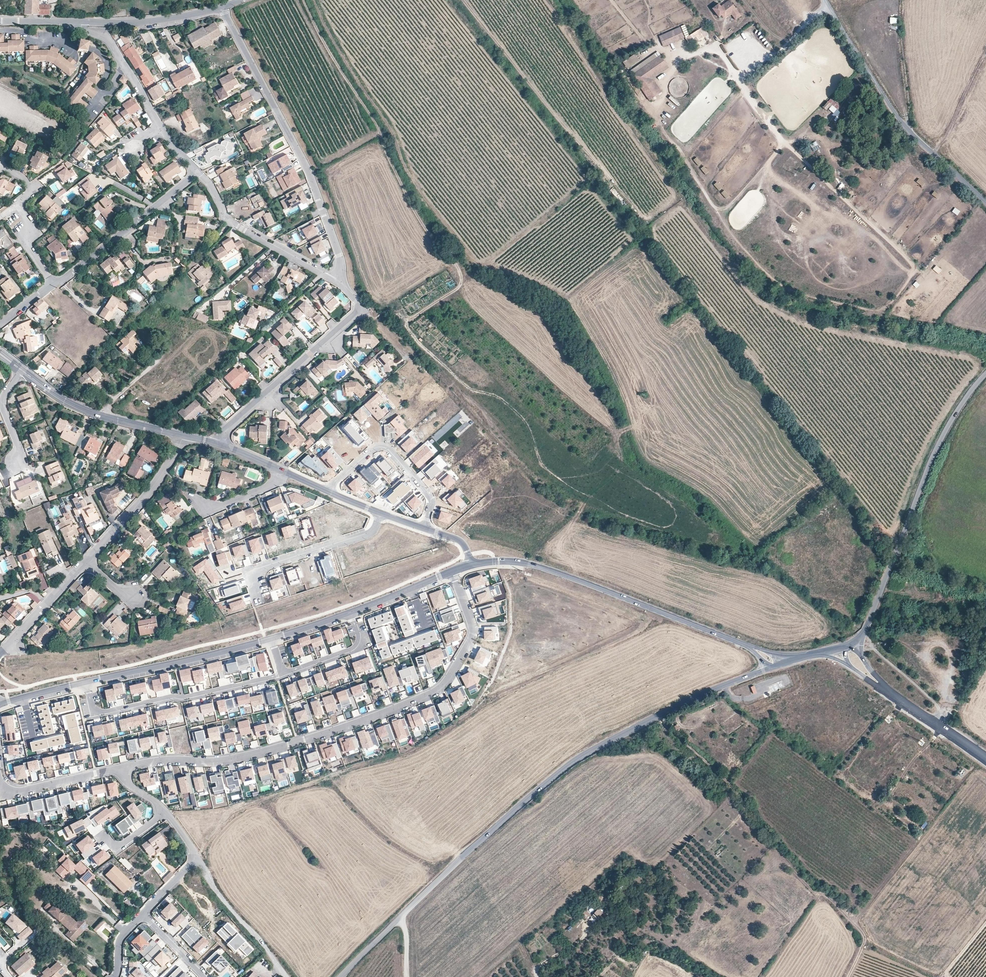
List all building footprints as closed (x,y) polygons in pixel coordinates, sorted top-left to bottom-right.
[(50,6),(48,6),(38,5),(39,0),(25,0),(24,15),(49,15),(50,6)] [(719,4),(712,10),(719,19),(722,16),(726,20),(732,15),(737,22),(743,17),(730,0),(722,7),(719,4)] [(195,48),(200,46),(211,39),(212,40),(222,35),(215,22),(205,28),(204,27),(188,36),(195,48)] [(680,27),(659,36),(664,47),(685,38),(680,27)] [(705,37),(699,29),(685,38),(688,43),(690,42),(697,37),(699,41),(705,37)] [(153,40),(148,33),(141,34),(146,44),(153,40)] [(182,39),(179,33),(173,36),(177,42),(182,39)] [(24,41),(20,41),(20,36),(11,36),(11,41),(10,41),(7,41),(8,44),(5,44),(4,44),(3,35),(0,36),(0,52),(3,52),(3,53),(4,54),(5,54),(8,54),(11,54),(12,54),(12,53),(12,52),(19,52),(20,53),(20,54),(21,54),(24,54),(24,41)] [(130,42),(127,37),(122,40),(125,45),(130,42)] [(699,41),(697,37),(690,42),(693,46),(700,41),(699,41)] [(202,50),(214,43),(212,40),(211,39),(200,46),(202,50)] [(88,45),(89,43),(79,42),(77,51),(87,53),(88,46),(88,45)] [(144,63),(133,46),(132,46),(130,42),(125,45),(121,48),(123,52),(124,51),(128,57),(135,68),(144,63)] [(65,60),(59,55),(58,54),(57,54),(58,50),(50,48),(49,51),(48,51),(47,51),(39,51),(38,51),(38,47),(34,47),(29,47),(30,51),(28,51),(25,51),(25,62),(29,62),(29,63),(30,64),(31,64),(37,64),(38,63),(38,62),(46,62),(46,63),(47,64),(50,66),(52,66),(53,65),(53,64),(59,69),(59,70),(59,71),(59,72),(60,72),(64,75),(65,76),(66,75),(67,75),(69,77),(76,69),(73,67),(73,66),(75,63),(69,58),(66,61),(65,60)] [(97,91),(91,86),(93,83),(95,85),(100,80),(98,79),(95,77),(96,77),(96,76),(96,75),(96,74),(96,73),(99,73),(103,72),(103,64),(98,64),(95,64),(95,63),(95,62),(94,62),(94,61),(96,59),(97,57),(92,53),(85,61),(90,65),(90,69),(91,73),(87,78),(85,77),(83,79),(83,80),(83,81),(84,82),(79,87),(78,86),(77,87),(73,91),(73,92),(73,94),(69,100),(68,99),(67,99),(66,100),(64,102),(73,108),(75,106),(75,105),(81,110),(87,104),(80,99),(81,98),(85,94),(85,93),(91,98),(97,91)] [(636,54),(623,63),(628,70),(641,61),(636,54)] [(629,72),(631,76),(657,58),(655,54),(629,72)] [(657,58),(631,76),(649,102),(663,93),(653,80),(670,68),(661,55),(657,58)] [(155,80),(144,63),(135,68),(146,85),(145,86),(148,91),(156,86),(153,82),(155,80)] [(213,92),(218,102),(229,96),(226,92),(234,88),(233,86),(238,83),(233,73),(237,70),(235,66),(227,70),(230,74),(219,79),(223,86),(213,92)] [(197,78),(191,67),(181,72),(188,83),(197,78)] [(177,89),(188,83),(181,72),(177,75),(176,73),(170,76),(165,78),(172,91),(177,88),(177,89)] [(156,86),(148,91),(155,102),(165,95),(159,84),(156,86)] [(240,94),(244,101),(251,97),(248,90),(240,94)] [(205,104),(201,96),(188,102),(192,110),(201,106),(205,104)] [(248,107),(247,105),(249,104),(249,103),(254,100),(252,96),(251,97),(244,101),(230,108),(237,120),(241,117),(239,115),(242,113),(241,111),(248,107)] [(678,108),(680,105),(670,97),(668,100),(678,108)] [(140,109),(132,98),(122,105),(125,110),(129,116),(140,109)] [(826,111),(832,106),(828,102),(823,107),(826,111)] [(200,127),(191,109),(177,115),(180,121),(184,120),(187,127),(186,128),(188,133),(200,127)] [(118,127),(131,118),(125,110),(112,119),(118,127)] [(112,131),(115,129),(103,117),(97,123),(100,126),(99,127),(109,138),(113,134),(111,132),(112,131)] [(141,125),(135,117),(131,119),(138,128),(141,125)] [(257,135),(265,130),(262,124),(244,133),(253,150),(261,146),(257,139),(259,138),(257,135)] [(105,139),(95,129),(86,138),(93,145),(99,139),(102,142),(105,139)] [(216,140),(210,129),(202,133),(205,138),(206,137),(208,142),(208,143),(216,140)] [(102,142),(99,139),(93,145),(95,148),(102,142)] [(210,158),(215,156),(220,158),(222,153),(227,150),(232,152),(234,144),(225,140),(222,142),(221,145),(218,144),(207,149),(209,152),(206,153),(206,155),(204,156),(208,164),(212,162),(210,158)] [(21,158),(27,146),(16,141),(10,153),(15,156),(15,155),(21,158)] [(88,150),(89,150),(80,143),(78,141),(74,146),(77,148),(71,156),(79,162),(88,150)] [(817,141),(811,143),(814,152),(820,150),(817,141)] [(154,148),(149,151),(153,156),(155,160),(159,158),(161,161),(165,158),(163,155),(166,153),(160,143),(156,145),(157,146),(154,148)] [(85,159),(91,152),(88,150),(82,157),(85,159)] [(99,159),(106,156),(103,151),(97,155),(99,159)] [(43,167),(48,157),(37,152),(34,157),(32,162),(30,166),(39,170),(41,166),(43,167)] [(294,167),(292,163),(291,163),(290,164),(288,161),(288,158),(286,154),(268,164),(273,173),(282,169),(284,172),(288,170),(294,167)] [(126,163),(124,162),(120,156),(118,158),(120,161),(119,162),(122,166),(123,165),(123,166),(126,163)] [(154,165),(161,161),(159,158),(155,160),(153,156),(150,158),(154,165)] [(129,174),(123,165),(122,166),(119,162),(120,161),(118,158),(117,157),(105,166),(111,174),(116,171),(121,179),(129,174)] [(696,158),(693,161),(698,167),(702,164),(696,158)] [(178,174),(182,172),(175,162),(159,173),(165,181),(171,177),(177,173),(178,174)] [(150,177),(153,175),(144,163),(141,165),(142,167),(136,171),(144,183),(150,179),(150,177)] [(63,165),(55,171),(64,183),(76,175),(72,170),(69,172),(63,165)] [(238,183),(233,172),(231,173),(229,169),(225,172),(223,167),(216,171),(219,175),(220,175),(224,182),(228,188),(238,183)] [(296,171),(294,167),(288,170),(291,174),(284,177),(282,173),(278,175),(286,189),(301,181),(299,177),(297,172),(296,172),(295,171),(296,171)] [(704,167),(701,170),(706,176),(709,173),(704,167)] [(286,189),(278,175),(277,176),(284,190),(286,189)] [(90,180),(87,177),(78,183),(81,187),(82,186),(85,190),(81,193),(85,198),(88,195),(90,197),(97,192),(88,181),(90,180)] [(3,180),(0,181),(0,193),(3,188),(6,189),(11,192),(15,186),(3,180)] [(923,188),(926,185),(920,180),(917,183),(923,188)] [(717,182),(713,185),(719,191),(722,188),(717,182)] [(305,190),(302,185),(286,194),(288,197),(282,201),(286,208),(302,200),(304,203),(308,201),(303,191),(305,190)] [(265,205),(257,190),(247,196),(249,200),(251,199),(256,209),(265,205)] [(725,191),(721,193),(727,200),(730,197),(725,191)] [(941,197),(935,192),(932,196),(938,201),(941,197)] [(143,202),(149,205),(154,197),(148,193),(143,202)] [(198,213),(200,199),(201,200),(202,196),(193,195),(193,199),(188,198),(187,206),(188,206),(188,211),(198,213)] [(57,214),(61,210),(59,208),(51,200),(46,196),(39,203),(42,206),(47,211),(45,214),(49,218),(55,212),(57,214)] [(59,198),(56,196),(51,200),(59,208),(64,203),(59,198)] [(111,210),(108,207),(111,205),(112,204),(112,203),(112,202),(112,201),(111,200),(110,200),(109,200),(108,201),(105,197),(93,207),(96,211),(98,210),(101,213),(103,211),(110,220),(115,216),(111,210)] [(952,211),(958,215),(961,211),(955,207),(952,211)] [(110,220),(103,211),(101,213),(108,222),(110,220)] [(263,211),(253,216),(255,220),(260,217),(266,228),(275,223),(270,213),(265,215),(263,211)] [(185,220),(184,225),(187,225),(186,233),(185,235),(191,236),(190,238),(195,238),(195,236),(203,237),(205,226),(197,224),(198,218),(186,216),(185,220)] [(88,239),(72,219),(61,227),(70,238),(73,242),(73,243),(79,238),(80,240),(83,244),(88,239)] [(162,239),(166,221),(158,219),(156,226),(156,228),(149,226),(147,236),(159,239),(162,239)] [(317,224),(315,220),(301,227),(303,231),(308,239),(320,233),(317,228),(315,229),(314,229),(312,226),(314,225),(317,224)] [(2,229),(0,230),(0,246),(8,251),(13,247),(14,246),(2,229)] [(66,251),(65,250),(57,239),(56,239),(54,237),(48,242),(50,244),(46,247),(50,252),(51,251),(54,255),(56,263),(68,261),(66,251)] [(322,242),(320,237),(310,242),(317,255),(326,251),(323,245),(322,245),(321,242),(322,242)] [(244,247),(240,240),(234,244),(230,238),(221,243),(223,246),(214,252),(218,260),(228,254),(227,252),(235,247),(237,251),(244,247)] [(9,258),(17,252),(13,247),(8,251),(6,253),(9,258)] [(19,256),(17,252),(9,258),(12,261),(10,262),(18,274),(23,271),(24,273),(29,269),(25,264),(23,261),(19,256)] [(116,273),(120,270),(117,265),(120,263),(115,256),(112,259),(110,257),(100,265),(107,274),(113,270),(116,273)] [(134,265),(127,257),(123,261),(129,269),(134,265)] [(125,269),(120,263),(117,265),(120,270),(122,271),(125,269)] [(172,273),(170,263),(155,266),(154,267),(151,266),(150,266),(142,273),(150,281),(157,275),(167,274),(172,273)] [(203,285),(216,273),(208,264),(206,266),(204,264),(200,267),(198,264),(190,271),(196,278),(200,282),(203,285)] [(274,268),(271,265),(265,270),(264,269),(260,272),(259,271),(251,279),(255,284),(261,278),(265,282),(266,283),(269,280),(272,278),(268,274),(274,268)] [(296,271),(295,272),(294,274),(292,273),(292,272),(290,271),(283,267),(277,278),(281,280),(280,281),(287,285),(288,286),(289,284),(292,280),(294,281),(294,280),(300,283),(304,275),(296,271)] [(196,278),(190,271),(188,273),(194,280),(196,278)] [(159,278),(167,276),(167,274),(157,275),(150,281),(151,283),(159,278)] [(15,294),(14,293),(17,290),(6,276),(0,281),(0,287),(3,291),(5,293),(4,294),(8,300),(15,294)] [(336,301),(326,289),(324,290),(320,286),(310,295),(315,300),(319,297),(325,303),(324,304),(328,308),(332,304),(336,301)] [(108,322),(117,307),(126,312),(129,307),(112,296),(99,316),(108,322)] [(37,316),(48,307),(41,299),(30,308),(37,316)] [(230,301),(213,302),(213,309),(213,314),(213,320),(221,319),(220,311),(222,311),(224,310),(231,310),(230,301)] [(329,310),(338,302),(336,301),(332,304),(328,308),(329,310)] [(316,312),(311,307),(310,308),(304,302),(291,313),(297,320),(300,318),(298,316),(304,311),(308,316),(309,318),(310,317),(316,312)] [(257,310),(251,308),(250,309),(246,316),(244,315),(240,324),(249,328),(253,319),(255,320),(257,315),(263,318),(267,310),(258,306),(257,310)] [(199,313),(196,319),(206,323),(208,317),(199,313)] [(325,322),(320,317),(315,321),(320,327),(325,322)] [(293,335),(288,330),(292,327),(284,318),(279,323),(281,325),(271,334),(284,347),(289,343),(287,340),(293,335)] [(32,337),(29,330),(33,328),(27,321),(16,326),(16,327),(19,334),(17,335),(18,339),(19,338),(20,341),(21,341),(24,340),(24,344),(26,343),(27,352),(35,352),(38,349),(37,340),(35,340),(34,337),(32,337)] [(380,342),(373,335),(366,334),(366,332),(369,332),(370,328),(359,327),(359,334),(360,334),(360,336),(359,336),(354,336),(353,341),(357,342),(357,347),(366,347),(366,343),(371,343),(371,346),(373,348),(380,342)] [(131,352),(133,354),(138,349),(134,344),(129,339),(132,336),(136,333),(133,330),(116,345),(124,353),(126,352),(131,352)] [(267,354),(270,352),(271,353),(275,349),(268,341),(262,346),(261,344),(248,355),(258,365),(264,360),(262,358),(264,357),(267,354)] [(376,361),(378,360),(381,363),(384,366),(385,372),(391,371),(390,366),(394,365),(393,359),(390,360),(388,357),(392,355),(389,352),(386,355),(385,353),(382,349),(365,365),(367,367),(368,368),(376,361)] [(65,364),(63,362),(48,352),(42,360),(56,370),(58,368),(68,376),(75,369),(67,361),(65,364)] [(282,365),(276,357),(273,360),(279,367),(282,365)] [(342,359),(337,361),(333,361),(325,360),(324,361),(317,368),(316,367),(312,370),(319,378),(323,375),(327,372),(331,368),(337,369),(346,363),(342,359)] [(317,368),(324,361),(323,360),(316,367),(317,368)] [(77,380),(83,387),(92,379),(94,382),(102,375),(95,367),(87,374),(86,373),(77,380)] [(250,376),(241,367),(238,370),(235,368),(224,378),(232,387),(243,377),(246,379),(250,376)] [(240,385),(246,379),(243,377),(237,382),(240,385)] [(85,389),(94,382),(92,379),(83,387),(85,389)] [(308,395),(315,389),(306,379),(302,383),(303,384),(300,387),(299,385),(296,388),(293,391),(296,394),(299,392),(303,397),(306,394),(308,395)] [(225,391),(216,381),(202,393),(209,401),(219,392),(221,395),(224,392),(225,391)] [(367,391),(357,382),(356,382),(354,382),(349,382),(345,383),(345,385),(342,385),(342,388),(345,388),(346,392),(346,393),(351,392),(354,392),(361,398),(367,391)] [(225,391),(224,392),(232,402),(236,398),(228,389),(225,391)] [(37,412),(34,404),(32,399),(29,392),(17,397),(20,404),(22,409),(20,410),(24,418),(33,414),(37,412)] [(211,404),(221,395),(219,392),(209,401),(211,404)] [(384,400),(378,394),(366,406),(380,421),(383,418),(389,412),(384,407),(382,410),(378,406),(384,400)] [(201,414),(205,410),(195,400),(184,410),(182,409),(178,413),(187,423),(193,418),(195,416),(199,412),(201,414)] [(372,414),(364,405),(354,414),(362,423),(366,419),(372,414)] [(320,423),(326,417),(319,409),(312,414),(313,415),(310,418),(302,425),(309,432),(313,429),(314,430),(321,424),(320,423)] [(407,430),(402,424),(405,421),(398,415),(388,424),(384,425),(385,437),(389,437),(389,433),(392,433),(396,432),(400,437),(407,430)] [(53,427),(59,419),(56,417),(50,424),(53,427)] [(75,445),(80,434),(77,432),(76,434),(71,432),(71,433),(64,430),(65,428),(68,422),(60,418),(56,427),(57,431),(62,434),(60,438),(75,445)] [(369,438),(352,418),(348,422),(349,423),(345,427),(359,444),(363,440),(364,439),(366,441),(369,438)] [(306,440),(299,433),(296,436),(292,431),(292,427),(290,425),(288,425),(288,426),(284,425),(285,421),(280,421),(279,429),(284,429),(284,434),(281,437),(287,444),(289,442),(293,442),(295,444),(298,447),(306,440)] [(316,432),(323,426),(321,424),(314,430),(316,432)] [(267,438),(268,426),(259,425),(259,427),(256,427),(250,426),(249,437),(259,438),(267,438)] [(309,432),(302,425),(300,428),(306,435),(309,432)] [(42,441),(39,431),(29,435),(30,438),(29,439),(33,450),(41,446),(40,442),(42,441)] [(412,431),(398,443),(403,448),(407,453),(417,444),(417,443),(419,442),(413,435),(415,434),(412,431)] [(97,439),(87,433),(85,436),(96,441),(97,439)] [(335,435),(331,439),(339,448),(343,444),(346,447),(347,446),(349,444),(344,439),(341,441),(335,435)] [(95,456),(101,444),(96,441),(85,436),(79,447),(84,449),(95,456)] [(307,450),(314,444),(313,442),(309,439),(305,443),(308,445),(305,448),(307,450)] [(130,458),(121,453),(125,447),(116,442),(114,445),(113,445),(108,455),(117,460),(115,464),(124,468),(130,458)] [(434,454),(424,444),(409,457),(413,462),(419,468),(434,454)] [(140,456),(139,458),(138,460),(135,459),(127,474),(135,478),(139,469),(143,463),(145,459),(152,464),(157,456),(142,446),(137,454),(140,456)] [(347,465),(331,448),(321,457),(333,470),(338,466),(339,465),(343,469),(347,465)] [(117,460),(108,455),(106,458),(115,464),(117,460)] [(326,474),(329,471),(316,456),(312,458),(309,455),(298,463),(302,467),(305,464),(317,471),(321,475),(322,473),(324,472),(326,474)] [(228,466),(230,459),(224,457),(222,465),(228,466)] [(208,482),(210,473),(205,471),(205,468),(207,468),(210,460),(202,458),(199,470),(194,468),(193,472),(186,470),(184,479),(192,481),(192,480),(200,483),(201,480),(208,482)] [(435,458),(422,470),(424,474),(426,472),(427,474),(431,479),(441,470),(436,464),(439,462),(435,458)] [(375,462),(372,464),(380,473),(383,471),(388,477),(392,473),(389,471),(392,467),(385,459),(381,462),(379,460),(378,462),(377,463),(375,462)] [(64,478),(57,461),(45,467),(47,471),(48,471),(50,476),(49,477),(48,477),(51,484),(60,480),(64,478)] [(365,467),(360,471),(372,485),(379,479),(377,476),(380,473),(372,464),(368,468),(367,469),(365,467)] [(140,480),(144,472),(139,469),(135,478),(140,480)] [(236,478),(237,474),(233,473),(233,474),(222,471),(219,483),(239,489),(240,483),(235,481),(236,478)] [(447,472),(438,480),(441,482),(442,481),(443,483),(448,488),(455,482),(447,472)] [(354,480),(348,485),(356,493),(362,487),(361,487),(365,483),(359,477),(356,479),(356,478),(354,480)] [(18,500),(40,491),(35,480),(31,482),(32,483),(24,486),(24,485),(18,487),(19,490),(14,492),(18,500)] [(404,484),(400,480),(391,488),(394,491),(387,498),(394,505),(412,488),(409,484),(406,486),(404,484)] [(107,489),(99,493),(107,510),(111,514),(117,509),(114,506),(113,504),(114,504),(112,499),(110,496),(118,492),(117,489),(115,486),(108,490),(107,489)] [(462,494),(459,490),(456,492),(455,492),(451,496),(448,494),(443,499),(446,502),(448,500),(450,502),(456,508),(458,506),(462,509),(467,504),(459,496),(462,494)] [(290,499),(286,501),(288,505),(295,501),(302,505),(304,509),(314,505),(315,502),(295,493),(288,496),(290,499)] [(413,493),(404,502),(414,513),(419,509),(417,507),(422,503),(416,497),(413,493)] [(159,503),(167,498),(169,496),(167,494),(158,501),(159,503)] [(172,501),(173,501),(169,496),(167,498),(159,503),(165,510),(164,511),(166,515),(168,513),(170,515),(171,515),(173,518),(183,511),(179,506),(178,508),(175,503),(174,504),(172,501)] [(285,507),(280,496),(276,498),(264,502),(269,514),(276,511),(278,515),(286,512),(285,508),(285,507)] [(72,509),(76,516),(80,514),(79,513),(78,510),(79,510),(87,506),(84,499),(79,501),(77,497),(72,499),(76,507),(72,509)] [(92,503),(87,506),(88,509),(91,508),(93,514),(97,513),(92,503)] [(99,517),(97,513),(93,514),(91,508),(88,509),(87,506),(79,510),(80,512),(82,515),(86,525),(91,523),(90,521),(91,520),(99,517)] [(71,518),(67,511),(67,512),(64,507),(60,509),(64,517),(59,520),(60,522),(57,523),(57,525),(69,519),(71,518)] [(259,524),(252,507),(244,511),(239,513),(230,517),(221,521),(225,530),(234,527),(250,520),(253,527),(259,524)] [(448,510),(441,507),(440,510),(442,510),(441,513),(438,520),(449,524),(452,514),(447,513),(448,510)] [(315,536),(309,518),(301,520),(304,528),(300,530),(304,540),(311,538),(315,536)] [(79,535),(75,525),(71,526),(70,525),(72,524),(69,519),(57,525),(68,547),(74,544),(71,537),(69,533),(73,531),(75,535),(75,537),(79,535)] [(152,534),(139,523),(134,528),(135,528),(138,531),(134,535),(139,540),(142,536),(146,540),(143,543),(142,544),(147,548),(155,539),(151,535),(152,534)] [(297,533),(294,525),(291,526),(291,525),(281,528),(285,539),(291,536),(294,535),(294,534),(297,533)] [(202,532),(190,537),(191,539),(193,545),(194,546),(200,544),(205,541),(210,554),(216,551),(208,533),(210,532),(208,528),(201,531),(202,532)] [(56,551),(47,531),(44,532),(38,534),(37,535),(46,554),(51,552),(52,553),(56,551)] [(275,532),(266,535),(269,546),(274,545),(278,543),(275,532)] [(262,537),(249,541),(253,553),(260,551),(266,549),(262,537)] [(225,548),(221,539),(217,540),(214,541),(218,550),(225,548)] [(249,555),(246,544),(243,545),(243,544),(232,548),(236,558),(243,555),(245,554),(246,556),(249,555)] [(117,567),(123,561),(127,557),(128,558),(131,555),(130,554),(133,550),(127,545),(124,549),(121,547),(119,550),(120,550),(110,560),(117,567)] [(37,568),(32,558),(37,556),(34,548),(29,550),(30,551),(18,556),(20,563),(22,562),(28,578),(32,576),(30,571),(37,568)] [(110,560),(120,550),(119,550),(109,560),(110,560)] [(225,552),(217,555),(220,566),(216,567),(219,571),(227,568),(230,567),(228,561),(233,560),(230,551),(226,553),(225,552)] [(16,567),(12,555),(7,557),(12,568),(16,567)] [(335,573),(330,555),(325,557),(325,559),(324,559),(321,560),(326,576),(335,573)] [(222,577),(209,558),(207,560),(206,558),(193,567),(198,575),(204,571),(213,584),(218,580),(222,577)] [(180,574),(164,560),(152,573),(160,580),(163,576),(171,584),(180,574)] [(310,563),(305,564),(310,582),(319,579),(315,564),(312,564),(311,565),(310,563)] [(46,571),(49,576),(61,571),(58,565),(46,571)] [(293,569),(287,571),(291,585),(302,582),(300,578),(303,577),(300,567),(295,569),(293,569)] [(277,575),(270,577),(270,579),(273,590),(284,587),(283,585),(286,584),(283,573),(277,575)] [(43,590),(49,587),(44,575),(38,577),(43,590)] [(471,588),(473,592),(486,588),(484,582),(488,581),(486,576),(477,579),(477,578),(472,580),(473,582),(471,583),(473,587),(471,588)] [(74,592),(81,585),(76,581),(69,588),(74,592)] [(99,595),(92,588),(95,585),(91,581),(84,588),(81,585),(77,589),(84,596),(81,599),(88,606),(99,595)] [(221,590),(224,597),(242,591),(240,586),(240,584),(237,585),(236,582),(223,586),(224,589),(221,590)] [(493,598),(489,586),(486,588),(473,592),(474,597),(478,596),(478,598),(476,599),(478,603),(493,598)] [(440,611),(448,608),(444,596),(441,590),(430,594),(435,608),(437,608),(439,612),(440,611)] [(189,606),(191,600),(195,602),(198,597),(184,591),(182,596),(181,599),(176,609),(178,610),(176,613),(183,616),(185,613),(186,613),(189,606)] [(244,601),(243,595),(227,600),(228,604),(230,603),(233,613),(247,609),(244,601)] [(12,623),(24,610),(16,602),(13,603),(12,604),(13,605),(7,611),(6,611),(2,614),(4,616),(12,623)] [(419,605),(421,614),(430,612),(428,602),(419,605)] [(495,602),(478,607),(479,611),(480,614),(482,613),(484,618),(486,618),(486,619),(496,616),(494,608),(497,607),(495,602)] [(395,609),(404,633),(413,629),(404,606),(395,609)] [(445,624),(454,621),(457,620),(455,614),(453,610),(452,607),(448,608),(440,611),(445,624)] [(74,610),(69,615),(64,620),(63,619),(61,622),(69,630),(81,617),(74,610)] [(368,620),(372,628),(394,620),(391,611),(368,620)] [(4,616),(0,619),(0,629),(5,624),(8,627),(12,623),(4,616)] [(157,622),(156,616),(151,617),(152,619),(138,621),(140,631),(154,629),(154,632),(159,631),(159,629),(157,622)] [(126,625),(117,617),(113,621),(110,618),(104,625),(107,628),(110,625),(119,633),(120,633),(126,625)] [(167,628),(165,620),(157,622),(159,629),(167,628)] [(48,638),(53,632),(45,624),(39,630),(40,632),(39,633),(35,637),(34,636),(31,639),(37,644),(40,641),(44,645),(46,642),(49,639),(48,638)] [(459,624),(452,627),(453,630),(445,634),(448,644),(460,639),(458,633),(460,633),(458,629),(460,628),(459,624)] [(119,633),(110,625),(107,628),(117,636),(119,633)] [(122,634),(129,627),(126,625),(120,633),(122,634)] [(392,656),(386,640),(387,640),(382,627),(372,630),(383,659),(392,656)] [(485,630),(484,630),(484,640),(495,639),(495,633),(497,633),(497,627),(484,627),(485,630)] [(331,628),(325,630),(329,643),(332,641),(335,640),(332,632),(331,628)] [(342,629),(332,632),(335,640),(340,638),(345,637),(342,629)] [(390,646),(394,655),(416,647),(416,648),(438,640),(435,630),(390,646)] [(300,643),(301,646),(307,644),(312,642),(311,640),(309,635),(299,639),(300,643)] [(322,636),(311,640),(312,642),(314,647),(318,646),(321,645),(322,649),(326,648),(322,636)] [(303,656),(305,655),(301,646),(300,643),(291,646),(295,656),(300,654),(301,657),(303,656)] [(344,643),(330,648),(332,654),(346,648),(344,643)] [(492,652),(481,647),(475,660),(483,664),(486,657),(489,659),(492,652)] [(444,658),(449,656),(446,648),(441,650),(441,648),(426,654),(430,665),(434,664),(435,666),(442,663),(441,659),(440,658),(444,656),(444,658)] [(248,654),(236,657),(237,661),(239,670),(240,671),(247,669),(246,667),(251,667),(251,668),(255,668),(253,658),(249,659),(248,654)] [(253,657),(253,658),(255,668),(256,672),(260,671),(260,669),(263,669),(264,670),(268,670),(264,654),(256,656),(253,657)] [(431,673),(433,673),(431,667),(430,665),(426,654),(415,658),(419,668),(426,665),(429,674),(431,673)] [(364,657),(360,658),(365,671),(369,670),(369,668),(373,667),(369,657),(368,657),(366,658),(365,656),(364,657)] [(365,671),(360,658),(356,659),(355,660),(356,662),(354,663),(352,663),(356,673),(361,671),(361,672),(365,671)] [(222,665),(221,661),(207,664),(209,674),(219,672),(221,679),(226,677),(225,675),(225,673),(222,665)] [(237,661),(222,665),(225,673),(230,672),(239,670),(237,661)] [(334,667),(338,678),(342,677),(348,675),(344,666),(342,666),(340,667),(339,666),(339,665),(338,666),(334,667)] [(403,669),(399,671),(401,676),(402,679),(406,677),(408,682),(412,681),(412,679),(414,679),(415,681),(419,679),(414,665),(407,668),(407,666),(402,667),(403,669)] [(393,666),(384,669),(391,688),(400,684),(401,687),(405,686),(402,679),(401,676),(397,677),(393,666)] [(335,680),(338,678),(334,667),(330,669),(329,669),(330,671),(328,672),(326,672),(330,682),(335,680)] [(192,668),(180,671),(182,682),(187,682),(195,681),(193,672),(192,668)] [(480,674),(469,668),(467,670),(465,675),(466,676),(462,678),(467,688),(476,683),(477,684),(480,678),(478,677),(480,674)] [(203,669),(193,672),(195,681),(196,684),(200,683),(200,681),(206,680),(203,669)] [(314,676),(310,677),(313,685),(317,683),(318,686),(326,684),(322,672),(314,675),(314,676)] [(161,679),(163,690),(168,689),(172,688),(168,673),(160,675),(161,679)] [(382,676),(370,681),(373,689),(381,686),(383,691),(387,689),(382,676)] [(306,678),(298,681),(302,692),(310,689),(309,686),(313,685),(310,677),(306,679),(306,678)] [(163,690),(161,679),(152,680),(155,691),(159,690),(163,690)] [(298,681),(294,682),(294,683),(287,686),(291,697),(298,694),(298,693),(302,692),(298,681)] [(146,682),(130,686),(132,693),(138,692),(143,691),(144,692),(144,694),(146,693),(148,693),(146,682)] [(122,683),(113,684),(114,688),(116,697),(120,696),(119,694),(122,693),(125,693),(122,683)] [(366,683),(351,688),(351,689),(354,696),(355,698),(361,696),(365,695),(363,691),(368,689),(366,683)] [(420,685),(413,687),(415,693),(422,690),(420,685)] [(463,697),(467,695),(463,686),(458,688),(459,690),(456,691),(451,693),(457,704),(465,700),(463,697)] [(117,701),(116,697),(114,688),(105,690),(108,701),(110,701),(112,700),(113,702),(117,701)] [(354,696),(351,689),(337,694),(341,704),(342,707),(351,703),(349,698),(354,696)] [(269,690),(262,692),(264,703),(265,707),(272,705),(272,703),(278,701),(276,691),(274,691),(271,692),(271,690),(269,690)] [(401,699),(408,697),(406,690),(399,693),(401,699)] [(250,698),(252,703),(252,706),(264,703),(262,692),(258,693),(258,696),(256,697),(250,698)] [(237,697),(239,706),(252,703),(250,698),(250,695),(242,696),(237,697)] [(333,695),(323,698),(323,701),(325,705),(327,712),(338,708),(338,711),(343,710),(342,707),(341,704),(337,705),(333,695)] [(225,700),(228,710),(240,707),(239,706),(237,697),(233,699),(225,700)] [(389,697),(383,700),(385,706),(391,703),(389,697)] [(451,714),(456,712),(449,698),(442,701),(443,702),(441,703),(438,704),(441,710),(440,711),(441,714),(442,713),(443,715),(450,712),(451,714)] [(73,699),(51,704),(53,714),(75,709),(73,699)] [(217,702),(220,713),(228,711),(228,710),(225,700),(222,701),(217,702)] [(319,700),(312,702),(316,716),(323,714),(321,706),(325,705),(323,701),(319,702),(319,700)] [(31,704),(32,708),(37,706),(43,734),(54,732),(47,704),(43,705),(42,701),(31,704)] [(200,707),(202,714),(214,711),(212,701),(208,702),(208,705),(206,705),(200,706),(200,707)] [(366,706),(368,712),(376,710),(373,703),(366,706)] [(313,720),(308,704),(304,705),(305,710),(295,713),(299,723),(302,722),(306,720),(306,719),(308,718),(309,720),(309,721),(313,720)] [(440,721),(434,705),(430,707),(431,708),(428,709),(428,708),(423,710),(428,723),(435,720),(436,723),(440,721)] [(165,711),(167,720),(167,723),(177,721),(177,717),(180,716),(178,708),(175,709),(174,706),(171,707),(172,709),(170,710),(165,711)] [(202,714),(200,707),(196,708),(196,707),(194,707),(192,708),(192,709),(187,710),(189,719),(198,717),(199,721),(204,720),(202,714)] [(358,709),(350,712),(353,718),(360,715),(358,709)] [(156,713),(158,722),(167,720),(165,711),(160,712),(156,713)] [(69,728),(72,744),(83,741),(76,712),(66,715),(69,728)] [(268,717),(270,723),(274,721),(275,724),(280,723),(285,721),(283,712),(268,717)] [(412,713),(407,715),(412,728),(419,725),(421,731),(426,729),(420,713),(413,715),(412,713)] [(139,716),(141,724),(142,726),(150,724),(147,714),(143,715),(139,716)] [(127,718),(129,727),(141,724),(139,716),(136,716),(132,717),(132,715),(127,716),(127,718)] [(7,724),(7,730),(17,729),(15,716),(3,717),(4,724),(7,724)] [(129,727),(127,718),(123,719),(119,720),(122,731),(130,729),(129,727)] [(397,718),(392,720),(399,739),(411,735),(405,718),(398,721),(397,718)] [(252,736),(257,735),(255,728),(251,729),(249,720),(238,723),(241,734),(241,736),(250,734),(251,733),(252,736)] [(105,734),(105,736),(114,734),(113,730),(117,729),(115,722),(111,723),(108,723),(107,721),(102,722),(103,725),(105,734)] [(257,735),(257,737),(265,735),(268,734),(268,731),(272,730),(270,723),(259,726),(258,724),(254,725),(255,728),(257,735)] [(105,734),(103,725),(98,726),(93,727),(92,724),(88,725),(89,732),(94,731),(95,737),(105,734)] [(380,724),(376,724),(382,740),(389,737),(391,741),(395,739),(389,724),(381,727),(380,724)] [(208,729),(210,737),(218,735),(220,735),(219,733),(225,732),(223,725),(208,729)] [(9,742),(18,741),(17,729),(7,730),(8,736),(9,742)] [(365,730),(358,733),(362,741),(361,741),(364,748),(367,746),(368,748),(376,745),(378,746),(380,746),(374,730),(366,733),(365,730)] [(160,737),(155,738),(156,744),(162,742),(168,741),(169,747),(173,747),(170,734),(166,735),(166,731),(159,733),(160,737)] [(203,742),(203,744),(205,750),(209,749),(212,749),(210,739),(206,740),(204,731),(192,733),(195,744),(201,743),(203,742)] [(235,742),(242,740),(241,736),(241,734),(236,735),(235,732),(225,734),(227,744),(235,742)] [(31,742),(33,751),(66,743),(63,734),(31,742)] [(140,739),(142,748),(149,746),(153,745),(153,749),(158,748),(156,744),(155,738),(155,736),(140,739)] [(346,737),(339,739),(344,752),(359,747),(355,736),(346,739),(346,737)] [(139,738),(128,740),(130,752),(138,751),(139,752),(142,751),(142,748),(140,739),(139,738)] [(124,741),(109,744),(109,747),(111,753),(120,751),(119,746),(125,745),(124,741)] [(342,757),(337,743),(332,744),(333,746),(330,747),(328,746),(327,743),(325,744),(320,746),(325,760),(336,755),(337,758),(342,757)] [(19,744),(9,746),(10,752),(10,756),(21,754),(19,744)] [(109,747),(98,750),(100,760),(107,759),(107,758),(112,757),(111,753),(109,747)] [(74,751),(74,752),(75,759),(76,761),(83,759),(87,758),(87,756),(91,755),(89,748),(74,751)] [(322,764),(317,749),(313,750),(314,753),(311,754),(309,754),(307,749),(303,751),(304,755),(303,755),(306,763),(309,762),(311,767),(322,764)] [(74,752),(58,755),(60,761),(60,763),(67,762),(71,761),(71,760),(75,759),(74,752)] [(58,755),(43,758),(43,760),(45,765),(45,766),(50,765),(55,764),(54,763),(60,761),(58,755)] [(289,757),(283,759),(285,768),(289,767),(289,768),(298,766),(295,756),(289,757)] [(283,759),(279,760),(279,763),(276,764),(273,765),(277,780),(283,778),(281,773),(286,772),(285,768),(283,759)] [(38,760),(28,762),(30,769),(30,771),(36,769),(40,768),(40,766),(45,765),(43,760),(38,761),(38,760)] [(15,770),(18,779),(27,777),(26,770),(30,769),(28,762),(23,763),(24,765),(15,767),(15,770)] [(309,771),(323,766),(322,764),(311,767),(309,762),(306,763),(309,771)] [(261,766),(256,767),(258,774),(260,773),(262,782),(272,779),(268,764),(261,766)] [(243,781),(255,778),(252,767),(250,768),(248,768),(248,769),(246,770),(241,771),(243,781)] [(241,786),(237,771),(232,772),(230,773),(230,772),(229,770),(227,771),(225,771),(229,789),(241,786)] [(173,772),(164,774),(166,781),(164,782),(166,790),(168,795),(174,794),(174,795),(178,794),(173,772)] [(145,774),(140,775),(141,782),(143,781),(144,786),(156,784),(155,781),(159,781),(157,774),(154,774),(154,777),(151,778),(150,773),(145,774)] [(194,793),(189,773),(187,773),(186,774),(186,775),(187,780),(184,781),(184,779),(179,780),(182,794),(190,792),(190,794),(194,793)] [(226,793),(221,773),(217,774),(217,775),(214,776),(214,774),(214,773),(212,773),(210,774),(212,783),(216,782),(217,786),(213,787),(214,793),(221,792),(222,794),(226,793)] [(205,788),(209,788),(206,774),(203,774),(201,775),(201,776),(198,776),(194,777),(198,793),(205,791),(205,788)] [(107,784),(103,785),(103,786),(106,796),(106,799),(110,798),(110,797),(118,795),(115,783),(108,784),(107,784)] [(95,788),(87,790),(88,793),(89,799),(106,796),(103,786),(95,788)] [(89,799),(88,793),(83,794),(82,790),(79,791),(72,792),(74,801),(84,799),(84,801),(89,799)] [(71,809),(76,808),(74,801),(72,792),(68,793),(65,794),(65,793),(58,794),(59,796),(61,806),(70,804),(71,809)] [(61,806),(59,796),(56,796),(54,796),(55,797),(55,798),(46,800),(48,810),(57,808),(58,810),(59,814),(63,813),(61,806)] [(31,802),(34,812),(43,810),(43,811),(45,816),(49,815),(49,812),(48,810),(46,800),(46,799),(46,798),(43,799),(41,799),(41,801),(38,801),(38,800),(38,799),(31,800),(31,802)] [(16,807),(18,816),(29,813),(29,815),(31,819),(35,818),(34,813),(34,812),(31,802),(27,803),(27,804),(27,805),(25,806),(24,805),(24,803),(16,805),(16,807)] [(128,817),(134,825),(139,821),(142,819),(140,816),(139,815),(141,814),(146,810),(142,803),(136,807),(133,803),(127,808),(131,814),(128,817)] [(9,807),(0,809),(2,817),(7,816),(9,816),(10,818),(18,816),(16,807),(13,808),(11,808),(10,809),(9,807)] [(114,807),(109,811),(107,809),(90,821),(93,824),(96,828),(99,826),(98,824),(102,821),(108,817),(110,820),(119,813),(114,807)] [(90,821),(88,817),(82,822),(82,821),(65,829),(70,839),(76,836),(75,834),(81,832),(80,830),(85,828),(86,829),(89,826),(93,824),(90,821)] [(128,817),(114,827),(116,831),(119,829),(123,835),(125,834),(127,832),(126,830),(128,829),(134,825),(128,817)] [(159,848),(166,843),(159,832),(141,845),(148,854),(154,849),(158,846),(159,848)] [(92,842),(88,836),(78,844),(84,852),(82,853),(81,854),(85,859),(92,854),(96,851),(91,845),(92,844),(91,843),(91,842),(92,842)] [(157,854),(168,845),(166,843),(159,848),(155,851),(157,854)] [(100,848),(96,851),(92,854),(94,857),(93,858),(98,865),(110,856),(107,852),(105,853),(104,852),(103,850),(102,851),(100,848)] [(63,854),(56,861),(60,864),(53,871),(61,879),(68,872),(69,873),(73,869),(81,877),(79,880),(85,886),(94,876),(78,861),(74,865),(63,854)] [(134,868),(124,858),(123,860),(121,858),(118,860),(126,868),(130,872),(134,868)] [(133,883),(114,866),(105,875),(123,893),(133,883)] [(165,883),(172,876),(174,874),(170,871),(162,879),(165,883)] [(117,890),(101,876),(99,878),(114,893),(117,890)] [(50,892),(40,884),(33,879),(30,884),(46,897),(50,892)] [(71,939),(86,923),(80,918),(76,922),(51,899),(44,907),(56,918),(58,917),(60,919),(59,920),(69,930),(65,934),(71,939)] [(136,908),(130,901),(127,904),(134,910),(136,908)] [(176,926),(179,924),(180,923),(184,927),(185,926),(188,924),(189,923),(170,903),(161,912),(162,913),(160,915),(164,919),(166,917),(167,919),(168,918),(169,919),(171,920),(176,926)] [(598,909),(593,915),(595,917),(597,919),(603,913),(598,909)] [(32,932),(29,928),(13,915),(10,919),(13,921),(10,925),(13,927),(18,931),(19,930),(22,933),(21,934),(18,936),(22,941),(32,932)] [(74,942),(88,925),(86,923),(71,939),(74,942)] [(218,933),(226,942),(236,932),(228,923),(218,933)] [(188,929),(181,936),(189,944),(192,948),(193,948),(198,953),(208,943),(193,927),(191,927),(188,929)] [(148,953),(157,944),(153,939),(148,944),(146,943),(151,938),(147,934),(144,930),(132,942),(130,945),(133,948),(132,950),(137,955),(140,952),(144,957),(148,953)] [(236,932),(226,942),(228,944),(238,934),(236,932)] [(238,934),(228,944),(236,952),(239,948),(247,956),(254,950),(238,934)] [(157,944),(148,953),(154,959),(151,961),(156,966),(159,964),(162,967),(171,958),(167,955),(166,956),(163,952),(162,951),(163,950),(157,944)] [(229,964),(216,951),(205,961),(210,966),(211,964),(217,969),(220,973),(229,964)] [(19,976),(34,963),(25,953),(11,966),(19,976)] [(128,976),(130,976),(146,976),(137,968),(137,961),(129,961),(129,968),(129,974),(130,974),(128,976)] [(64,973),(67,971),(63,966),(62,967),(57,962),(49,969),(51,970),(43,976),(58,976),(63,972),(64,973)] [(168,976),(189,976),(186,974),(184,972),(185,972),(179,966),(168,976)]
